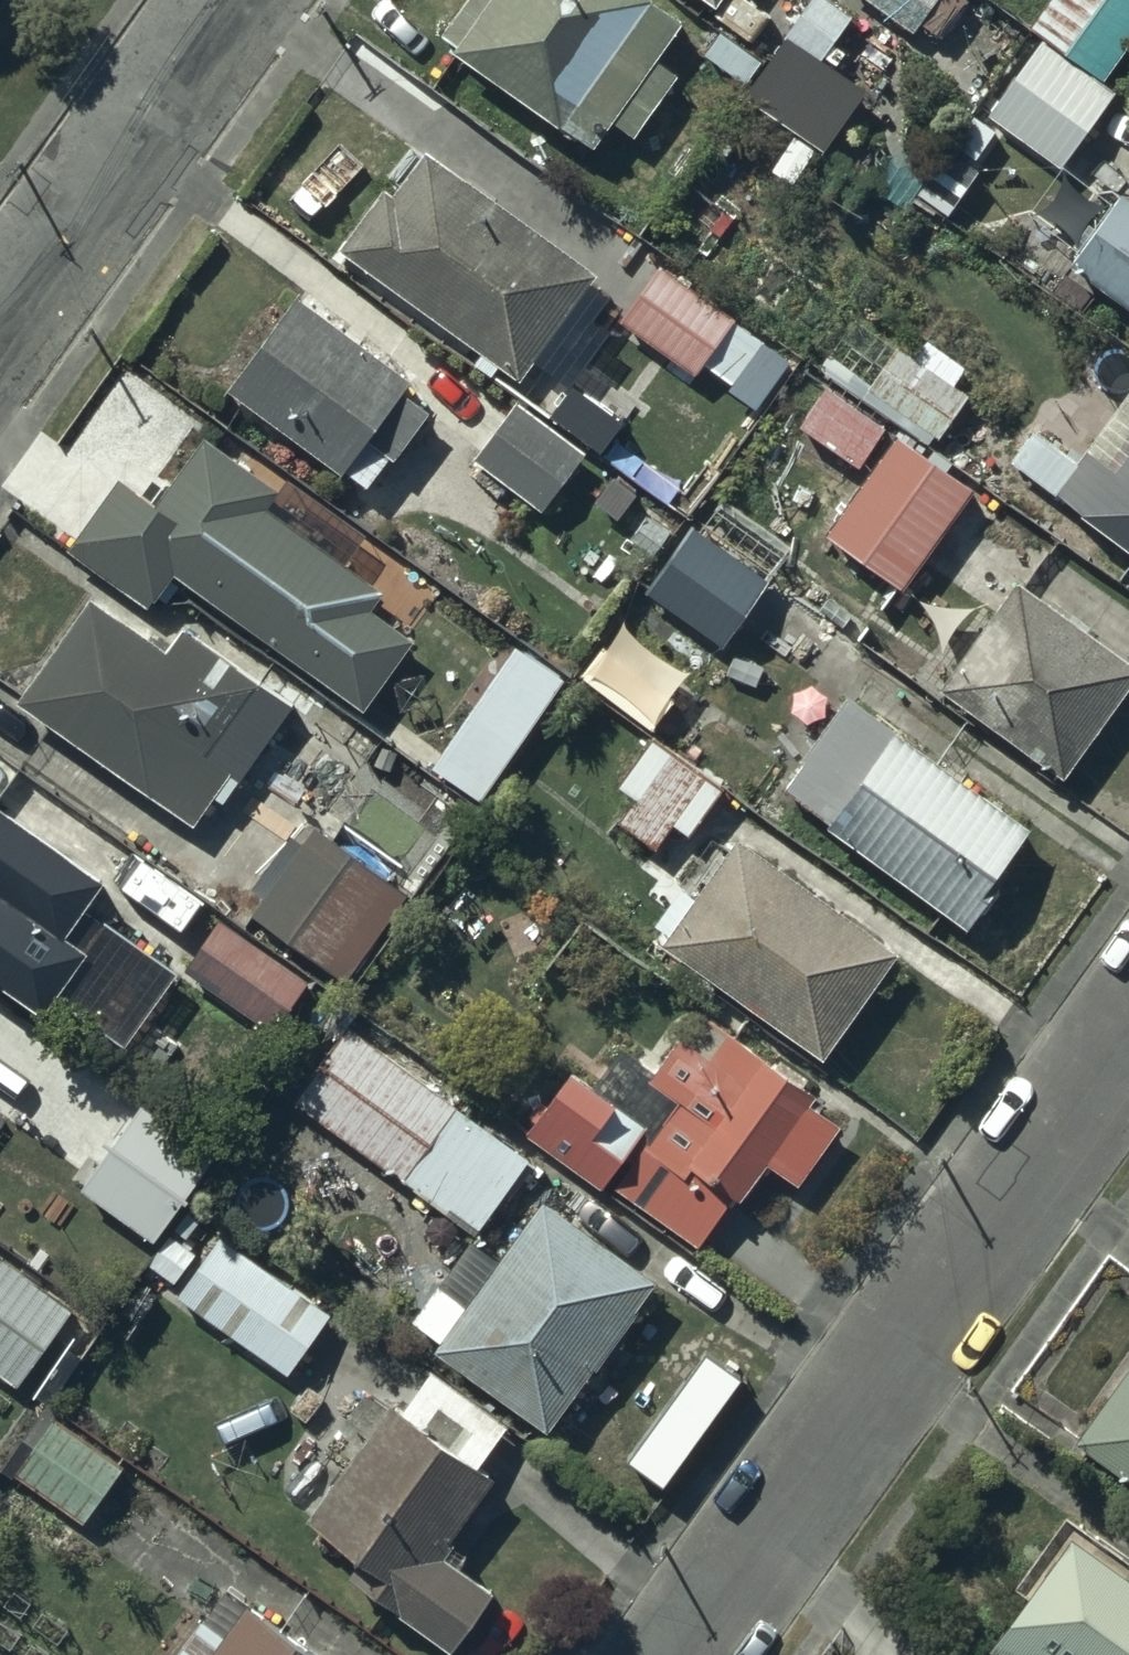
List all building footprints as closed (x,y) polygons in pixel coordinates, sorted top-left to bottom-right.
[(438,21),(453,32),(449,38),(588,136),(607,109),(631,125),(675,62),(656,49),(684,9),(671,0),(453,0),(438,21)] [(780,29),(817,55),(851,7),(841,0),(800,0),(780,29)] [(909,26),(916,15),(939,32),(963,0),(873,0),(909,26)] [(1025,18),(1103,72),(1128,36),(1128,0),(1039,0),(1025,18)] [(1037,30),(983,105),(1055,160),(1113,84),(1037,30)] [(889,135),(860,178),(902,206),(912,191),(938,208),(959,178),(933,160),(931,164),(889,135)] [(380,177),(334,239),(515,370),(593,264),(420,138),(388,182),(380,177)] [(1117,182),(1063,256),(1128,303),(1128,191),(1117,182)] [(655,255),(617,310),(694,368),(700,360),(732,382),(763,337),(730,314),(733,310),(655,255)] [(292,282),(221,377),(338,466),(364,431),(389,450),(427,398),(401,379),(410,368),(292,282)] [(896,338),(858,391),(929,442),(968,387),(954,377),(966,362),(922,331),(910,348),(896,338)] [(822,375),(793,414),(853,457),(881,417),(822,375)] [(514,394),(472,451),(541,504),(584,446),(514,394)] [(893,423),(821,525),(902,580),(920,554),(929,561),(951,530),(942,524),(973,479),(893,423)] [(1030,423),(1008,453),(1128,540),(1128,432),(1111,456),(1086,438),(1075,453),(1030,423)] [(119,466),(64,542),(144,601),(171,565),(360,704),(411,633),(367,601),(379,585),(262,499),(276,480),(204,427),(156,493),(119,466)] [(766,573),(685,520),(643,584),(723,637),(766,573)] [(1014,572),(936,680),(1059,769),(1128,672),(1128,656),(1014,572)] [(86,584),(12,688),(189,815),(231,756),(213,744),(260,677),(177,619),(163,639),(86,584)] [(853,687),(782,781),(963,918),(974,904),(980,909),(1002,880),(995,875),(1008,859),(1000,853),(1026,818),(853,687)] [(718,780),(648,729),(614,779),(631,790),(615,814),(654,840),(670,816),(686,827),(718,780)] [(0,797),(0,974),(40,1002),(85,936),(61,919),(98,864),(0,797)] [(406,883),(311,815),(244,907),(340,976),(406,883)] [(676,906),(655,935),(819,1051),(895,944),(734,829),(722,846),(711,838),(667,900),(676,906)] [(306,972),(216,910),(179,963),(190,970),(182,980),(262,1035),(306,972)] [(518,1120),(602,1180),(606,1175),(695,1238),(729,1189),(737,1195),(764,1158),(795,1180),(837,1120),(817,1106),(825,1094),(801,1077),(806,1069),(770,1043),(765,1051),(705,1010),(687,1036),(670,1024),(646,1058),(653,1063),(647,1072),(675,1091),(653,1122),(611,1093),(616,1086),(566,1052),(518,1120)] [(343,1015),(287,1091),(469,1226),(525,1151),(343,1015)] [(202,1156),(129,1106),(82,1175),(154,1225),(202,1156)] [(463,1229),(407,1310),(435,1330),(429,1339),(546,1419),(591,1354),(594,1356),(636,1295),(631,1291),(649,1265),(535,1187),(492,1249),(463,1229)] [(214,1225),(172,1285),(284,1368),(328,1304),(214,1225)] [(16,1380),(50,1333),(71,1348),(92,1318),(0,1251),(0,1368),(16,1380)] [(1074,1430),(1128,1470),(1128,1353),(1074,1430)] [(343,1455),(304,1509),(358,1550),(346,1568),(450,1642),(492,1581),(459,1558),(465,1550),(444,1535),(494,1465),(479,1454),(507,1415),(426,1358),(397,1398),(387,1391),(363,1425),(350,1416),(329,1445),(343,1455)] [(18,1455),(11,1465),(81,1515),(121,1458),(41,1401),(8,1448),(18,1455)] [(1011,1654),(1128,1654),(1128,1547),(1062,1500),(1014,1568),(1022,1574),(980,1633),(1011,1654)] [(222,1579),(167,1654),(327,1654),(222,1579)]
